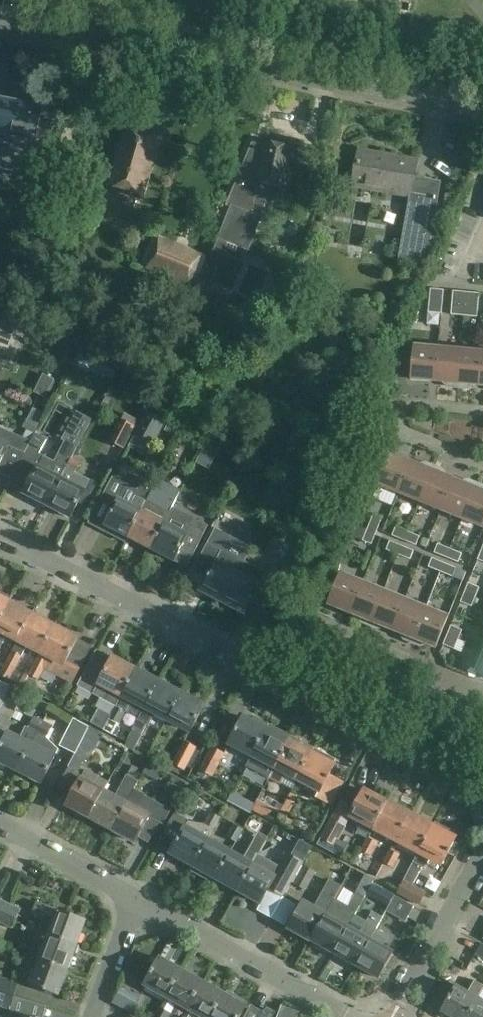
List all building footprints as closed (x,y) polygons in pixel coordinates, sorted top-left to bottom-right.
[(47,159),(55,115),(43,113),(44,107),(0,98),(0,157),(4,158),(16,160),(20,141),(34,144),(32,156),(47,159)] [(145,198),(156,160),(162,139),(125,129),(107,187),(145,198)] [(296,149),(264,143),(263,145),(254,143),(227,205),(231,207),(218,240),(248,251),(263,218),(266,199),(256,196),(259,183),(289,189),(296,149)] [(424,266),(440,231),(433,231),(442,182),(414,177),(417,162),(359,152),(353,187),(410,197),(398,261),(424,266)] [(159,237),(145,269),(189,288),(203,255),(159,237)] [(223,286),(202,276),(193,294),(215,304),(223,286)] [(442,314),(444,291),(431,290),(429,313),(442,314)] [(464,316),(466,293),(453,292),(451,315),(464,316)] [(466,293),(464,316),(477,317),(479,294),(466,293)] [(22,333),(28,318),(9,310),(6,318),(4,317),(0,328),(0,343),(8,346),(15,330),(22,333)] [(79,351),(116,366),(120,357),(83,341),(79,351)] [(436,382),(439,348),(415,346),(412,380),(436,382)] [(439,348),(436,382),(444,383),(450,388),(458,388),(461,350),(439,348)] [(458,388),(467,389),(473,386),(481,387),(482,364),(482,352),(461,350),(458,388)] [(50,401),(60,382),(48,376),(39,395),(50,401)] [(135,433),(154,443),(166,421),(147,411),(135,433)] [(119,418),(107,441),(110,443),(101,459),(114,466),(123,449),(124,450),(136,427),(119,418)] [(35,434),(31,441),(0,428),(0,475),(11,479),(7,487),(9,488),(35,434)] [(48,507),(74,457),(73,456),(77,448),(64,442),(54,462),(39,454),(47,440),(35,434),(9,488),(23,496),(24,493),(25,494),(25,495),(48,507)] [(209,439),(202,450),(211,456),(218,445),(209,439)] [(399,494),(412,462),(390,453),(377,485),(399,494)] [(74,457),(48,507),(72,519),(85,493),(84,493),(90,481),(75,473),(82,461),(74,457)] [(420,502),(434,467),(426,464),(419,465),(412,462),(399,494),(420,502)] [(441,511),(454,479),(446,476),(442,470),(434,467),(420,502),(441,511)] [(462,520),(477,484),(469,481),(462,482),(454,479),(441,511),(462,520)] [(129,540),(142,514),(149,500),(150,500),(157,487),(144,481),(138,493),(126,487),(103,532),(118,539),(120,535),(129,540)] [(462,520),(482,528),(482,487),(477,484),(462,520)] [(152,551),(165,526),(171,513),(170,512),(180,493),(171,488),(162,506),(150,500),(149,500),(142,514),(129,540),(152,551)] [(0,526),(0,531),(15,534),(22,506),(6,502),(0,526)] [(165,526),(152,551),(174,563),(175,562),(187,568),(208,526),(195,519),(192,524),(171,513),(165,526)] [(367,529),(376,533),(381,521),(372,517),(367,529)] [(404,541),(408,532),(396,527),(392,536),(404,541)] [(222,604),(238,573),(245,561),(224,551),(231,537),(215,528),(193,572),(208,579),(201,593),(222,604)] [(376,533),(367,529),(363,541),(371,545),(376,533)] [(408,532),(404,541),(416,546),(420,537),(408,532)] [(398,555),(402,547),(390,542),(386,551),(398,555)] [(446,558),(450,549),(438,544),(434,553),(446,558)] [(402,547),(398,555),(410,560),(414,551),(402,547)] [(265,579),(278,585),(292,554),(279,548),(265,579)] [(450,549),(446,558),(458,563),(462,554),(450,549)] [(441,573),(444,564),(432,559),(429,568),(441,573)] [(245,561),(238,573),(222,604),(245,615),(267,572),(245,561)] [(444,564),(441,573),(453,577),(456,569),(444,564)] [(350,614),(363,582),(341,573),(328,605),(350,614)] [(363,582),(350,614),(358,617),(362,623),(370,626),(384,591),(363,582)] [(464,593),(476,598),(479,588),(468,584),(464,593)] [(384,591),(370,626),(378,630),(385,628),(393,631),(405,599),(384,591)] [(9,604),(12,599),(0,593),(0,622),(9,604)] [(476,598),(464,593),(461,603),(472,607),(476,598)] [(405,599),(393,631),(400,634),(404,640),(412,643),(427,608),(405,599)] [(0,622),(0,650),(7,637),(18,643),(32,616),(9,604),(0,622)] [(427,608),(412,643),(420,647),(427,645),(436,649),(448,617),(427,608)] [(18,643),(13,653),(11,652),(0,673),(0,676),(9,681),(27,647),(40,654),(42,654),(55,628),(32,616),(18,643)] [(447,636),(458,640),(462,631),(451,626),(447,636)] [(42,654),(40,654),(28,675),(39,681),(44,670),(72,685),(92,647),(78,640),(55,628),(42,654)] [(458,640),(447,636),(443,645),(455,650),(458,640)] [(116,708),(136,671),(113,659),(113,660),(96,651),(77,687),(105,702),(116,708)] [(133,703),(144,709),(145,709),(159,684),(136,671),(116,708),(124,712),(127,714),(133,703)] [(8,699),(6,698),(12,687),(0,682),(0,715),(8,699)] [(182,696),(159,684),(145,709),(144,709),(138,720),(132,730),(142,735),(147,724),(149,725),(150,724),(155,715),(166,721),(168,722),(182,696)] [(182,696),(168,722),(191,734),(205,708),(182,696)] [(44,721),(34,717),(28,729),(26,728),(20,741),(8,735),(14,722),(11,720),(18,704),(8,699),(0,715),(0,742),(4,744),(0,751),(0,764),(19,773),(44,721)] [(124,712),(116,708),(110,720),(118,724),(124,712)] [(59,746),(75,754),(76,754),(90,728),(73,719),(59,746)] [(230,745),(253,757),(267,731),(266,731),(269,726),(255,719),(253,724),(244,719),(230,745)] [(110,720),(104,731),(112,735),(118,724),(110,720)] [(44,721),(19,773),(42,784),(59,750),(47,739),(53,726),(44,721)] [(109,781),(115,771),(127,748),(90,728),(76,754),(75,754),(57,788),(73,796),(67,807),(90,819),(104,793),(81,781),(85,774),(77,770),(84,758),(104,768),(99,776),(109,781)] [(267,731),(253,757),(275,769),(289,743),(267,731)] [(171,764),(184,771),(197,748),(184,741),(171,764)] [(298,781),(312,755),(315,750),(301,742),(298,747),(289,743),(275,769),(270,779),(281,785),(286,775),(298,781)] [(211,747),(196,775),(205,780),(207,774),(213,777),(225,754),(211,747)] [(298,781),(322,793),(335,767),(334,766),(337,761),(324,755),(322,760),(312,755),(298,781)] [(112,831),(126,805),(139,782),(126,775),(114,798),(104,793),(90,819),(112,831)] [(175,779),(169,789),(179,795),(185,785),(175,779)] [(251,813),(252,811),(255,805),(233,792),(228,801),(251,813)] [(374,831),(387,805),(364,793),(350,818),(360,824),(357,829),(371,836),(374,831)] [(291,794),(284,806),(280,814),(287,818),(298,797),(291,794)] [(126,805),(112,831),(135,843),(138,838),(149,843),(159,823),(163,825),(171,810),(144,796),(136,810),(126,805)] [(279,811),(258,800),(255,805),(252,811),(273,822),(279,811)] [(387,805),(374,831),(397,843),(410,817),(387,805)] [(193,867),(208,842),(221,818),(211,812),(204,824),(189,822),(189,821),(175,813),(162,836),(177,844),(171,855),(193,867)] [(397,843),(418,854),(420,855),(433,829),(410,817),(397,843)] [(347,845),(339,841),(346,827),(331,818),(319,838),(320,839),(316,845),(341,858),(347,845)] [(243,830),(234,825),(227,837),(236,843),(243,830)] [(443,867),(444,864),(457,841),(455,841),(458,835),(446,829),(443,834),(433,829),(420,855),(418,854),(397,893),(419,906),(425,894),(412,887),(422,868),(424,869),(429,860),(443,867)] [(259,855),(266,843),(255,837),(249,849),(259,855)] [(378,844),(367,838),(360,851),(372,857),(378,844)] [(259,856),(253,867),(239,892),(261,905),(269,890),(284,898),(312,847),(302,841),(293,857),(286,853),(279,866),(259,856)] [(206,874),(216,880),(230,854),(208,842),(193,867),(194,867),(191,872),(203,880),(206,874)] [(400,856),(390,850),(383,863),(394,868),(400,856)] [(239,892),(253,867),(230,854),(216,880),(239,892)] [(367,857),(366,874),(379,874),(380,858),(367,857)] [(316,873),(304,866),(294,884),(306,891),(316,873)] [(367,895),(373,885),(372,884),(374,880),(366,876),(354,897),(363,902),(366,895),(367,895)] [(312,942),(335,900),(341,887),(330,881),(314,909),(304,904),(289,929),(312,942)] [(373,885),(367,895),(388,907),(394,896),(373,885)] [(394,896),(388,907),(385,912),(405,923),(414,907),(394,896)] [(8,903),(0,900),(0,924),(2,925),(9,909),(6,908),(8,903)] [(335,900),(312,942),(334,954),(348,928),(357,912),(335,900)] [(9,909),(2,925),(12,930),(21,910),(8,903),(6,908),(9,909)] [(39,932),(40,932),(77,946),(87,921),(38,903),(34,913),(44,917),(39,932)] [(356,967),(377,929),(383,918),(372,912),(359,935),(348,928),(334,954),(356,967)] [(20,951),(26,939),(0,926),(0,941),(20,951)] [(377,929),(356,967),(379,980),(394,954),(383,948),(389,937),(377,929)] [(31,956),(68,971),(77,946),(40,932),(31,956)] [(482,960),(482,945),(481,944),(474,955),(482,960)] [(68,971),(31,956),(31,957),(24,954),(21,964),(36,970),(30,986),(58,996),(68,971)] [(167,997),(183,971),(161,958),(145,985),(167,997)] [(204,983),(183,971),(167,997),(161,1008),(160,1007),(154,1016),(170,1016),(178,1003),(189,1010),(204,983)] [(14,998),(18,983),(0,977),(0,994),(14,998)] [(480,999),(479,998),(482,990),(482,986),(474,981),(468,992),(457,986),(442,1013),(449,1016),(470,1016),(480,999)] [(225,995),(204,983),(189,1010),(202,1016),(212,1016),(225,995)] [(10,1011),(14,998),(0,994),(0,1008),(10,1011)] [(235,1001),(225,995),(212,1016),(241,1016),(247,1008),(244,1006),(246,1003),(237,997),(235,1001)] [(480,999),(470,1016),(482,1016),(482,1001),(480,999)]
